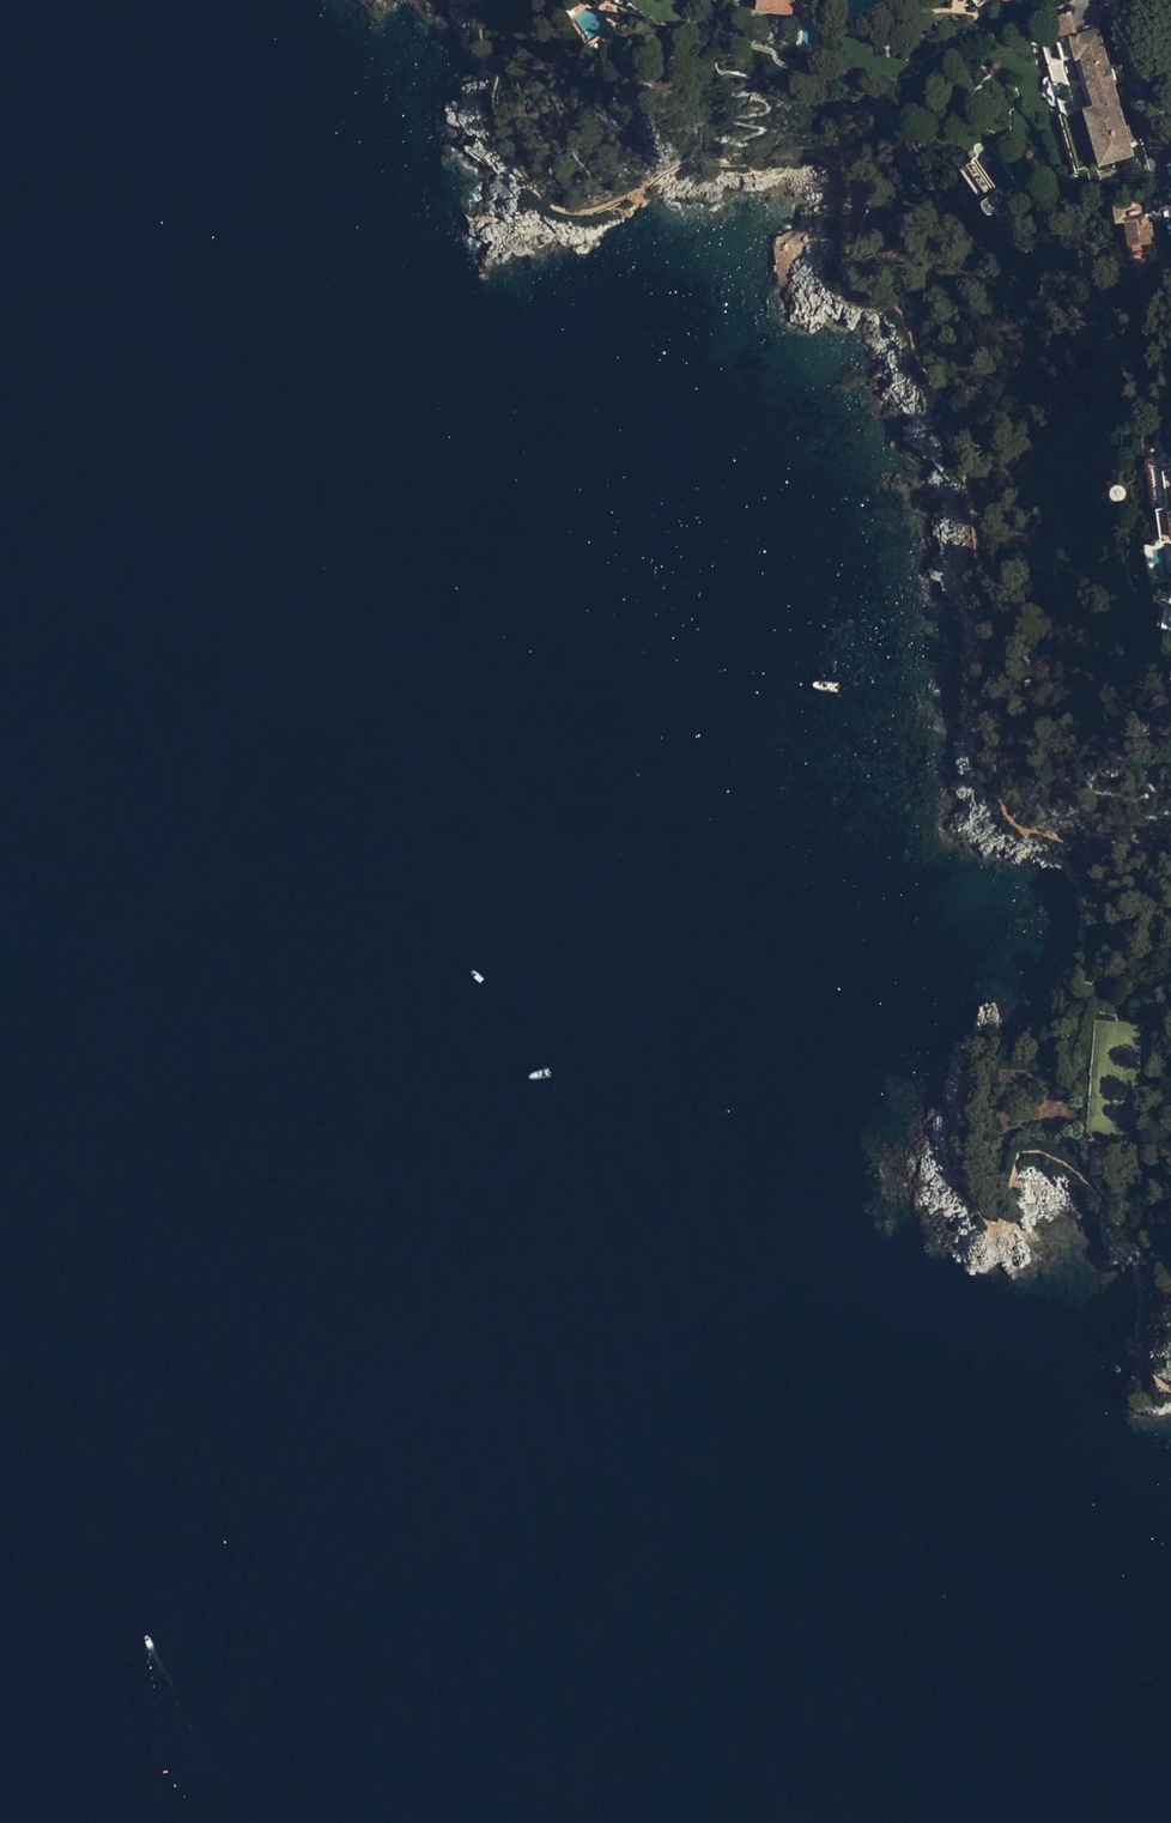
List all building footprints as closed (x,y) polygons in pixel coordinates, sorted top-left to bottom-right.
[(754,12),(790,15),(790,0),(755,0),(754,12)] [(1100,180),(1096,166),(1132,156),(1128,144),(1132,143),(1127,126),(1123,127),(1112,84),(1115,84),(1111,66),(1107,67),(1097,30),(1068,15),(1064,16),(1051,23),(1056,41),(1042,45),(1060,114),(1058,115),(1074,176),(1087,173),(1090,183),(1100,180)] [(970,159),(963,164),(983,191),(990,187),(970,159)] [(1145,224),(1143,199),(1123,201),(1123,205),(1111,206),(1111,209),(1110,209),(1111,223),(1122,222),(1125,248),(1147,246),(1146,237),(1150,237),(1149,224),(1145,224)] [(1170,457),(1170,467),(1161,469),(1170,538),(1170,457)]
